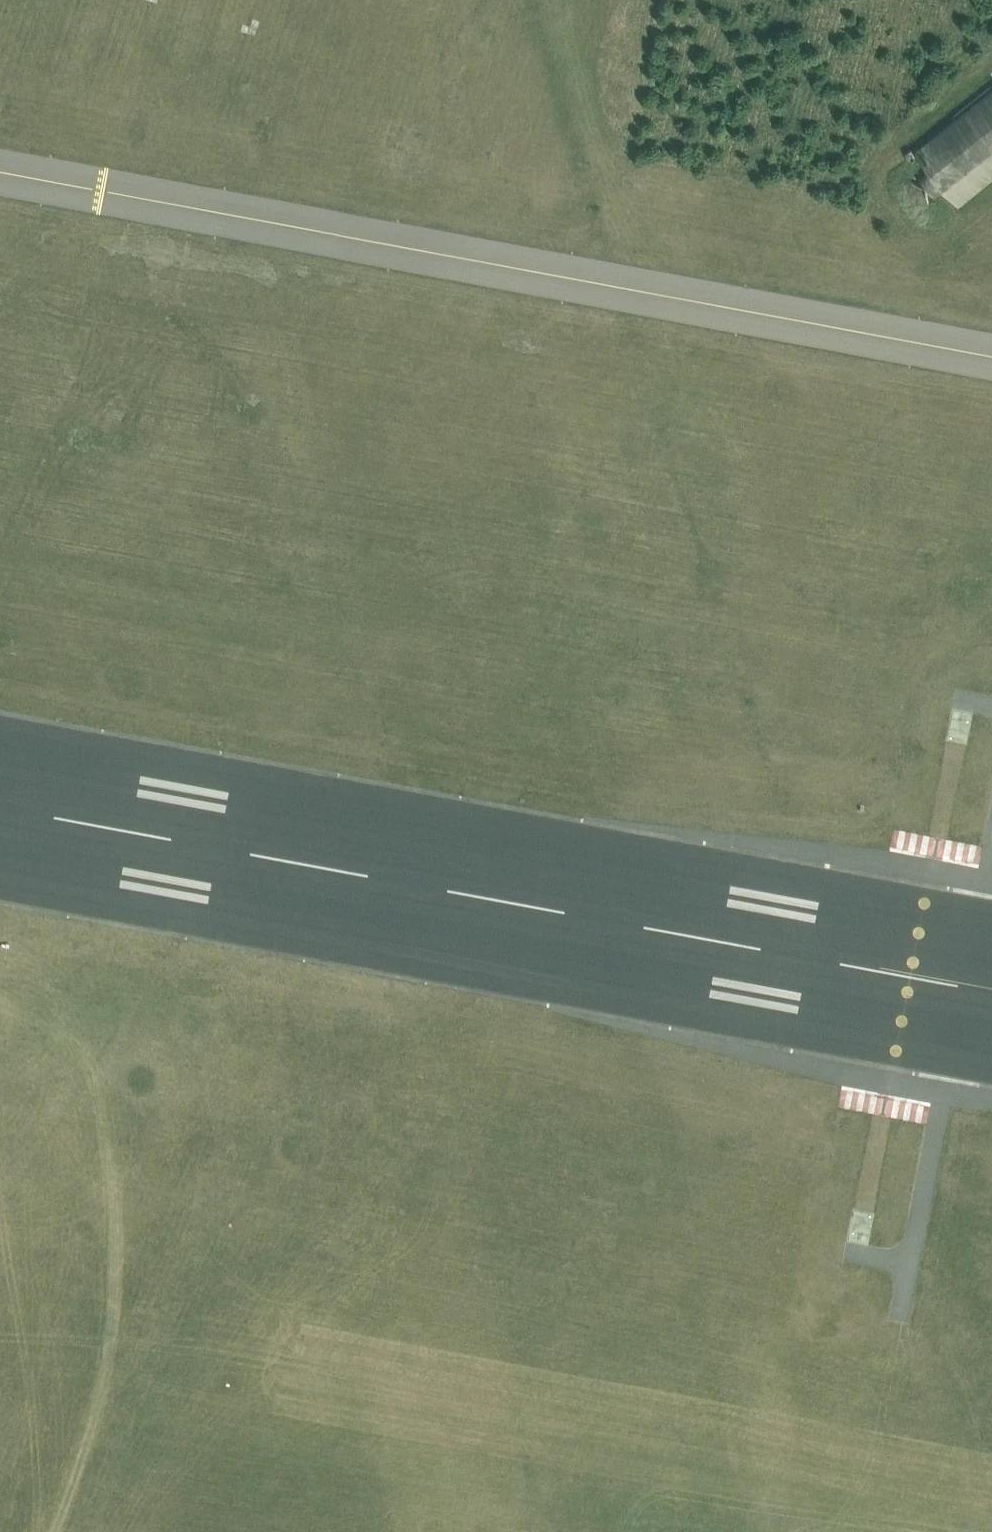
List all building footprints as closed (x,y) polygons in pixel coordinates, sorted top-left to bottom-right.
[(914,150),(927,165),(916,174),(935,197),(945,189),(958,205),(991,178),(991,88),(914,150)]
